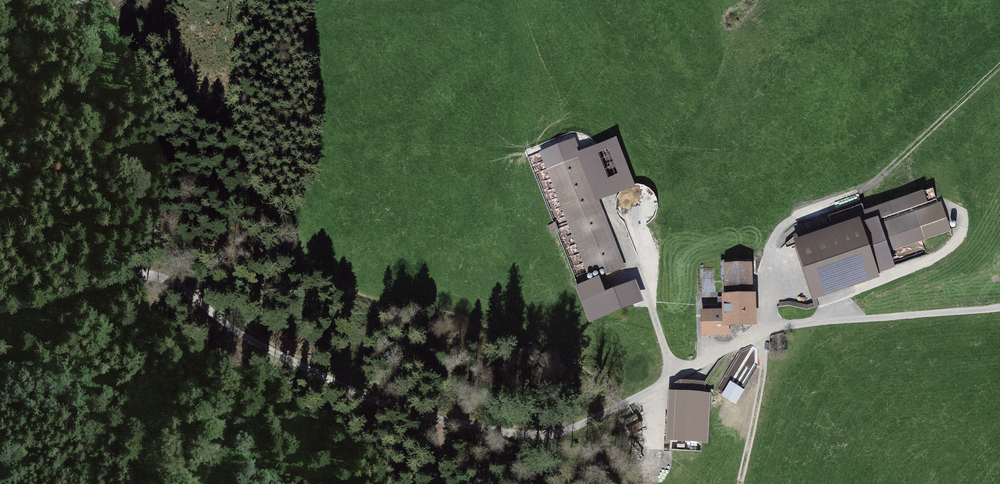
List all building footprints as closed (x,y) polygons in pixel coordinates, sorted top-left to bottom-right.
[(581,149),(576,137),(540,151),(585,272),(604,265),(607,273),(624,266),(598,196),(633,183),(616,136),(581,149)] [(924,256),(919,242),(950,231),(936,188),(858,215),(860,222),(796,243),(816,301),(883,278),(881,270),(924,256)] [(701,335),(729,334),(729,324),(757,324),(756,290),(752,290),(752,260),(722,261),(723,306),(700,307),(701,335)] [(581,299),(589,321),(644,302),(637,281),(581,299)] [(736,359),(755,371),(759,365),(760,351),(754,345),(740,351),(736,359)] [(705,390),(668,388),(666,439),(703,440),(705,390)] [(630,431),(642,425),(637,413),(624,419),(630,431)]
